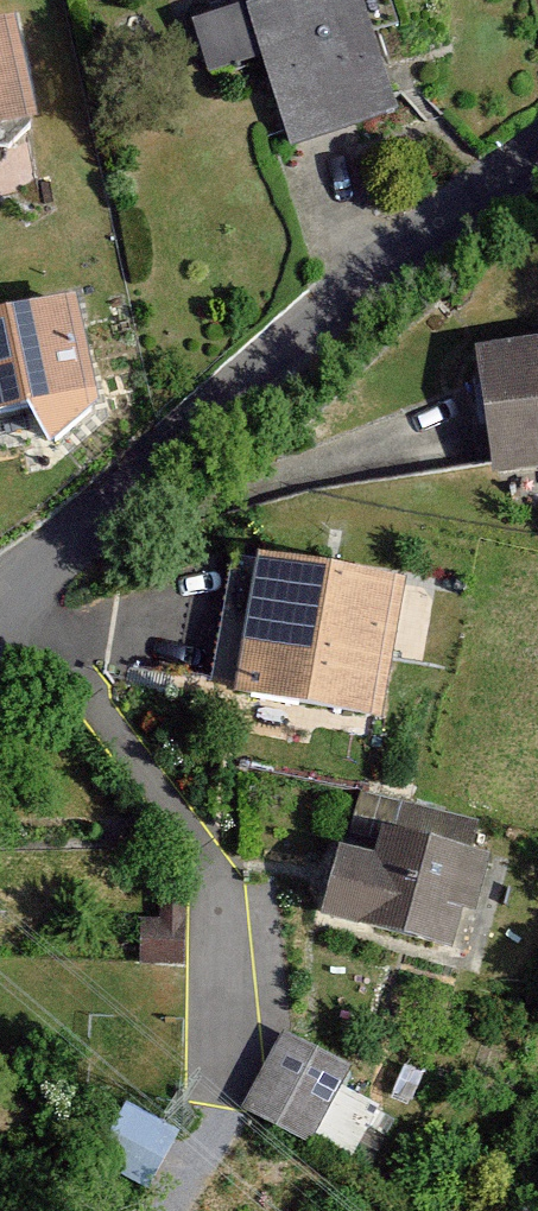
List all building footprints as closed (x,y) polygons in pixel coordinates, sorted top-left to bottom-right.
[(393,117),(359,0),(247,0),(289,147),(393,117)] [(30,119),(10,26),(0,28),(0,126),(30,119)] [(0,318),(0,415),(89,398),(71,305),(0,318)] [(477,356),(496,475),(537,468),(537,347),(477,356)] [(399,585),(260,563),(240,690),(379,712),(399,585)] [(377,855),(340,846),(323,911),(447,942),(478,821),(391,800),(377,855)] [(180,960),(179,895),(162,895),(163,921),(142,921),(142,960),(180,960)] [(343,1065),(288,1035),(248,1108),(303,1138),(343,1065)]
